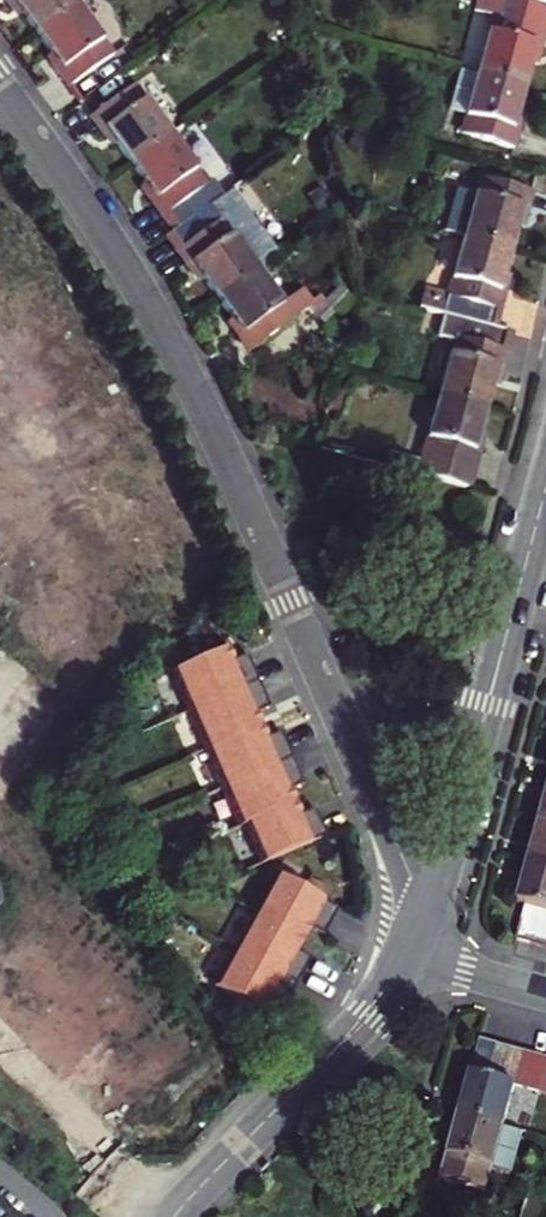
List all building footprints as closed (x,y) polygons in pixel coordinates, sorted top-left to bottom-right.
[(17,4),(25,14),(29,11),(47,35),(86,6),(81,0),(14,0),(17,4)] [(507,0),(488,0),(469,72),(513,84),(521,55),(527,57),(530,43),(540,9),(507,0)] [(121,54),(86,6),(47,35),(61,54),(66,60),(62,64),(79,86),(121,54)] [(513,84),(469,72),(453,131),(503,145),(508,126),(510,117),(505,116),(513,84)] [(141,163),(177,136),(142,90),(102,120),(119,143),(123,140),(127,145),(141,163)] [(186,232),(227,201),(177,136),(141,163),(160,188),(155,192),(163,202),(186,232)] [(468,175),(453,232),(499,244),(505,224),(507,215),(513,217),(521,189),(468,175)] [(16,223),(0,193),(0,231),(16,223)] [(231,299),(268,270),(284,258),(235,195),(227,201),(186,232),(178,238),(195,261),(207,277),(212,274),(231,299)] [(495,259),(499,244),(453,232),(432,309),(448,313),(485,323),(497,276),(491,274),(495,259)] [(249,322),(245,325),(263,349),(304,319),(268,270),(231,299),(239,309),(249,322)] [(428,390),(475,402),(482,372),(487,373),(491,358),(500,327),(485,323),(448,313),(428,390)] [(407,466),(459,479),(467,449),(471,432),(467,431),(475,402),(428,390),(407,466)] [(256,876),(311,853),(299,826),(312,821),(307,810),(294,778),(290,769),(277,775),(267,750),(280,744),(276,735),(261,701),(257,692),(244,698),(234,673),(226,653),(169,678),(256,876)] [(528,863),(545,867),(545,822),(539,821),(533,843),(528,863)] [(528,863),(522,886),(518,904),(527,906),(542,910),(545,911),(545,867),(528,863)] [(334,922),(342,908),(282,874),(224,979),(271,1004),(279,990),(284,992),(293,997),(321,947),(313,943),(306,939),(315,925),(322,929),(329,933),(334,922)] [(531,948),(542,910),(527,906),(516,944),(531,948)] [(542,910),(531,948),(545,953),(545,911),(542,910)] [(95,992),(77,1018),(95,1030),(113,1004),(95,992)] [(488,1088),(497,1055),(478,1050),(466,1098),(460,1125),(504,1137),(514,1095),(504,1092),(488,1088)] [(504,1092),(514,1058),(497,1054),(497,1055),(488,1088),(504,1092)] [(529,1062),(514,1058),(504,1092),(514,1095),(520,1096),(529,1062)] [(545,1068),(545,1067),(529,1062),(520,1096),(537,1101),(545,1068)] [(537,1101),(545,1103),(545,1068),(537,1101)] [(504,1137),(460,1125),(451,1162),(443,1191),(488,1202),(494,1178),(504,1137)] [(504,1137),(494,1178),(511,1183),(521,1142),(504,1137)] [(531,1197),(526,1216),(545,1216),(545,1201),(531,1197)]
